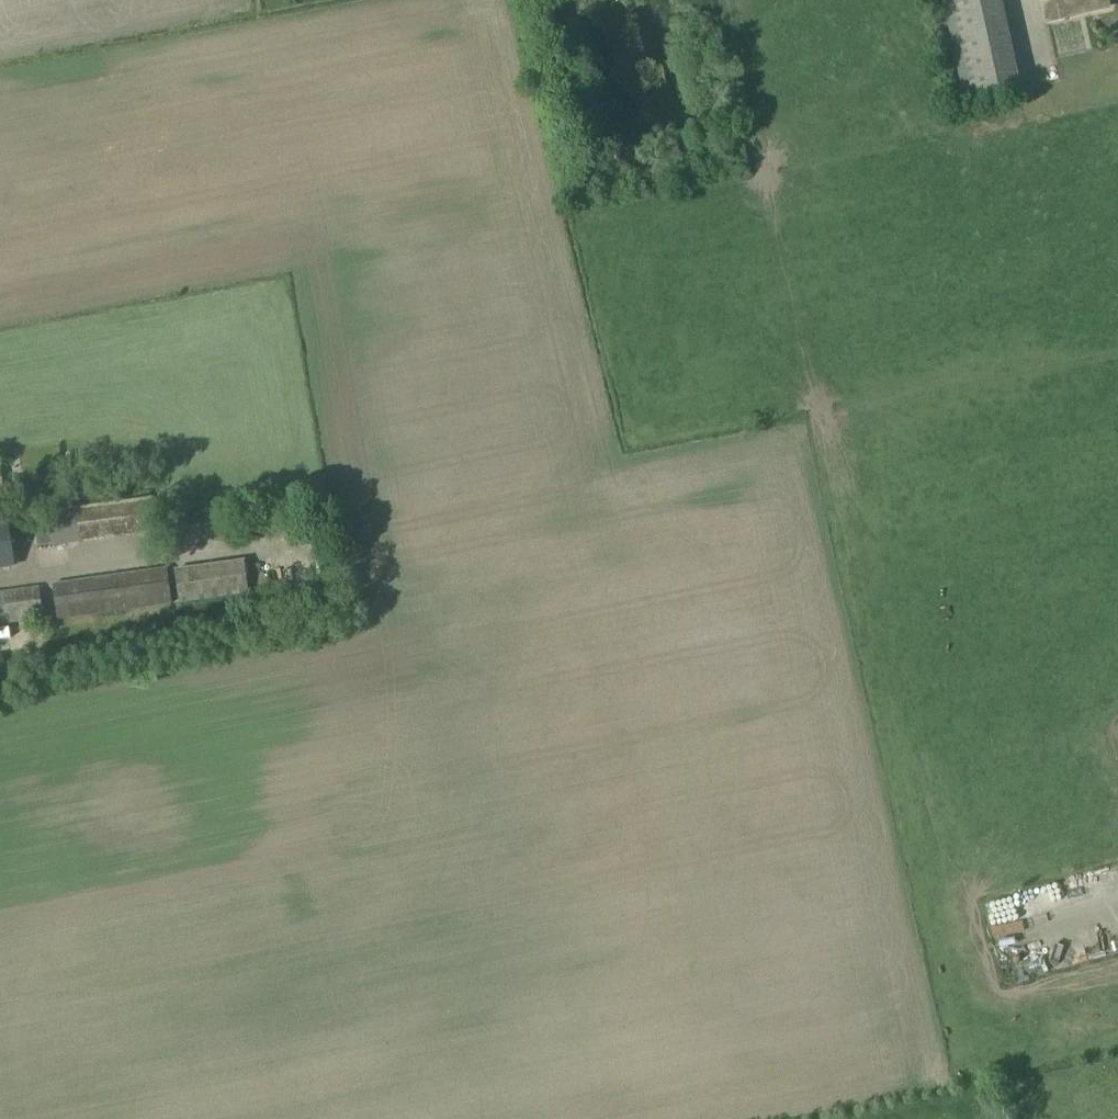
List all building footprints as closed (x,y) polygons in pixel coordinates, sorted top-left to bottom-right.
[(964,101),(1016,90),(996,0),(942,0),(964,101)] [(1046,21),(1107,8),(1105,0),(1041,0),(1046,21)] [(120,502),(48,511),(52,547),(157,533),(152,498),(151,489),(120,492),(120,502)] [(0,523),(0,568),(12,566),(5,523),(0,523)] [(245,561),(175,571),(181,610),(250,601),(245,561)] [(167,567),(52,583),(58,621),(172,605),(167,567)] [(0,592),(0,626),(43,619),(38,586),(0,592)] [(990,920),(1007,919),(1006,904),(989,906),(990,920)]
